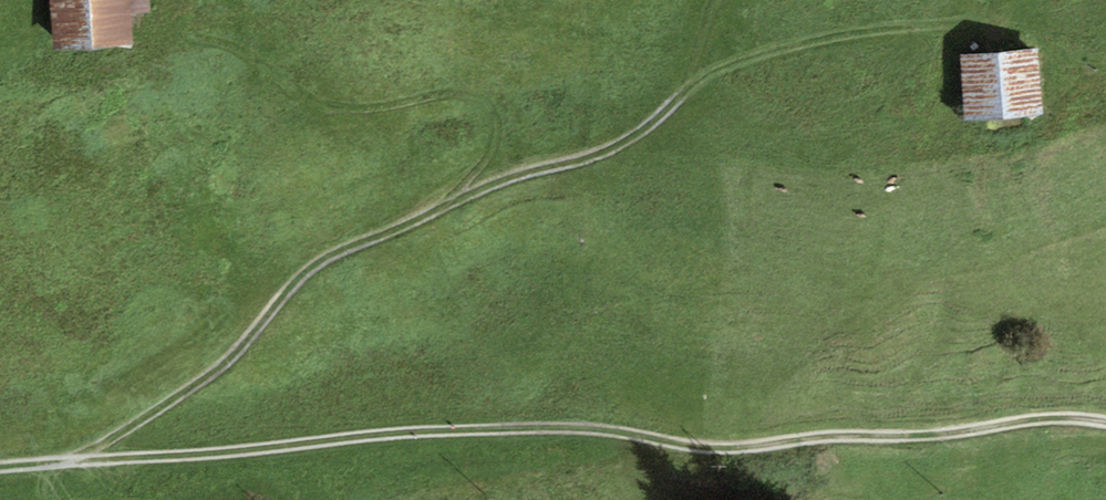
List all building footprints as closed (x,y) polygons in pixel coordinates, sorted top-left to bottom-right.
[(54,51),(134,45),(132,14),(150,13),(149,0),(50,0),(54,51)] [(1044,115),(1039,51),(963,57),(968,121),(1044,115)]
